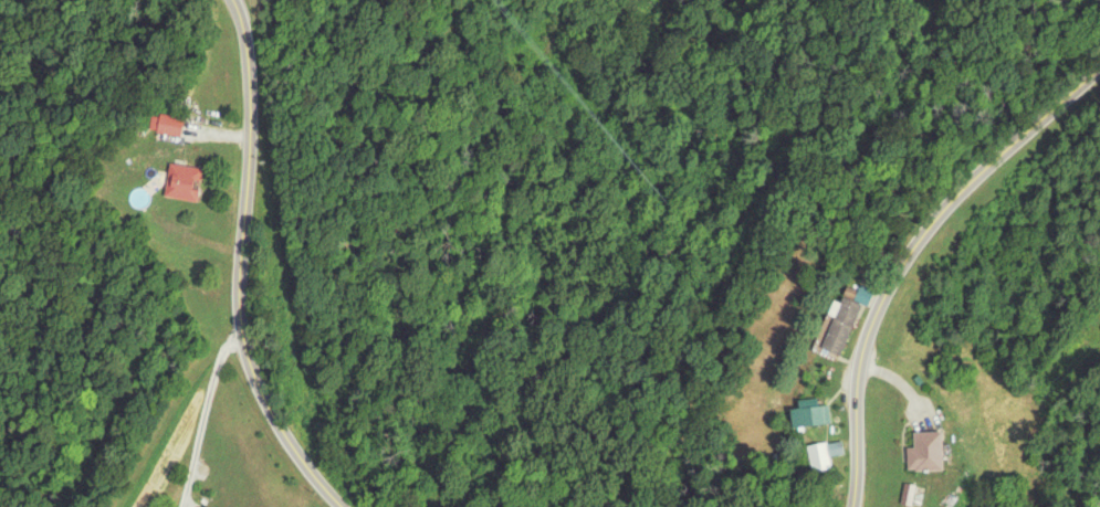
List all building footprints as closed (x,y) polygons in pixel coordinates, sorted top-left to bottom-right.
[(157,130),(181,135),(185,118),(160,112),(157,130)] [(199,201),(203,167),(169,163),(165,197),(199,201)] [(820,347),(844,356),(868,289),(859,286),(854,300),(842,296),(839,305),(836,304),(820,347)] [(817,404),(816,398),(798,399),(799,407),(790,407),(791,425),(830,423),(829,404),(817,404)] [(906,447),(906,470),(941,470),(940,431),(912,431),(912,447),(906,447)] [(845,453),(843,439),(808,445),(812,471),(833,467),(832,455),(845,453)]
